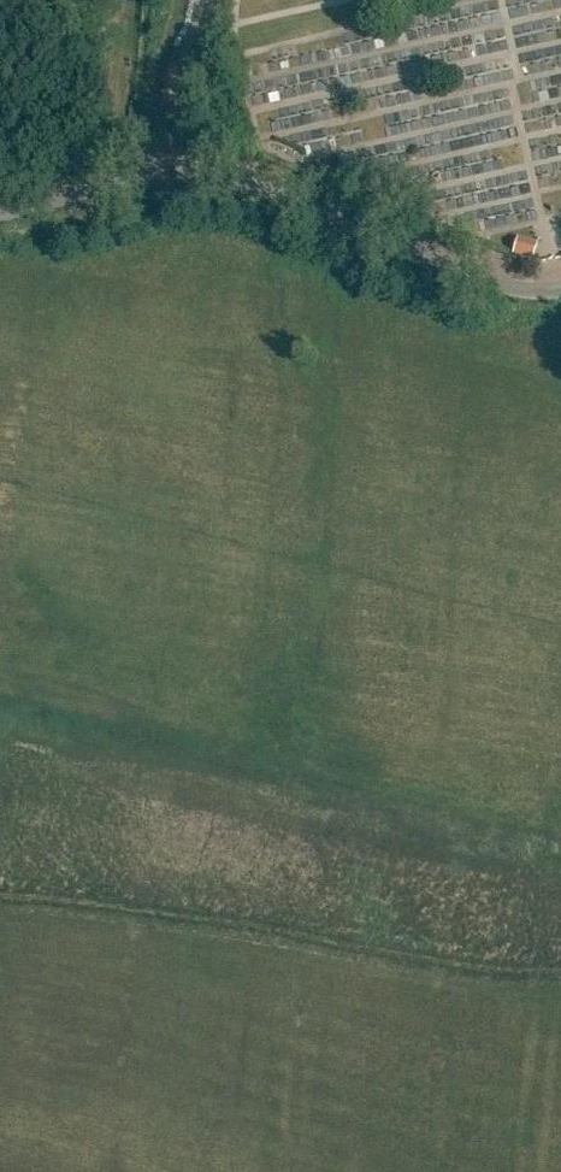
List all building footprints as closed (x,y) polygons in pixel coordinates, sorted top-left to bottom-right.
[(517,240),(513,254),(533,259),(537,246),(517,240)]
